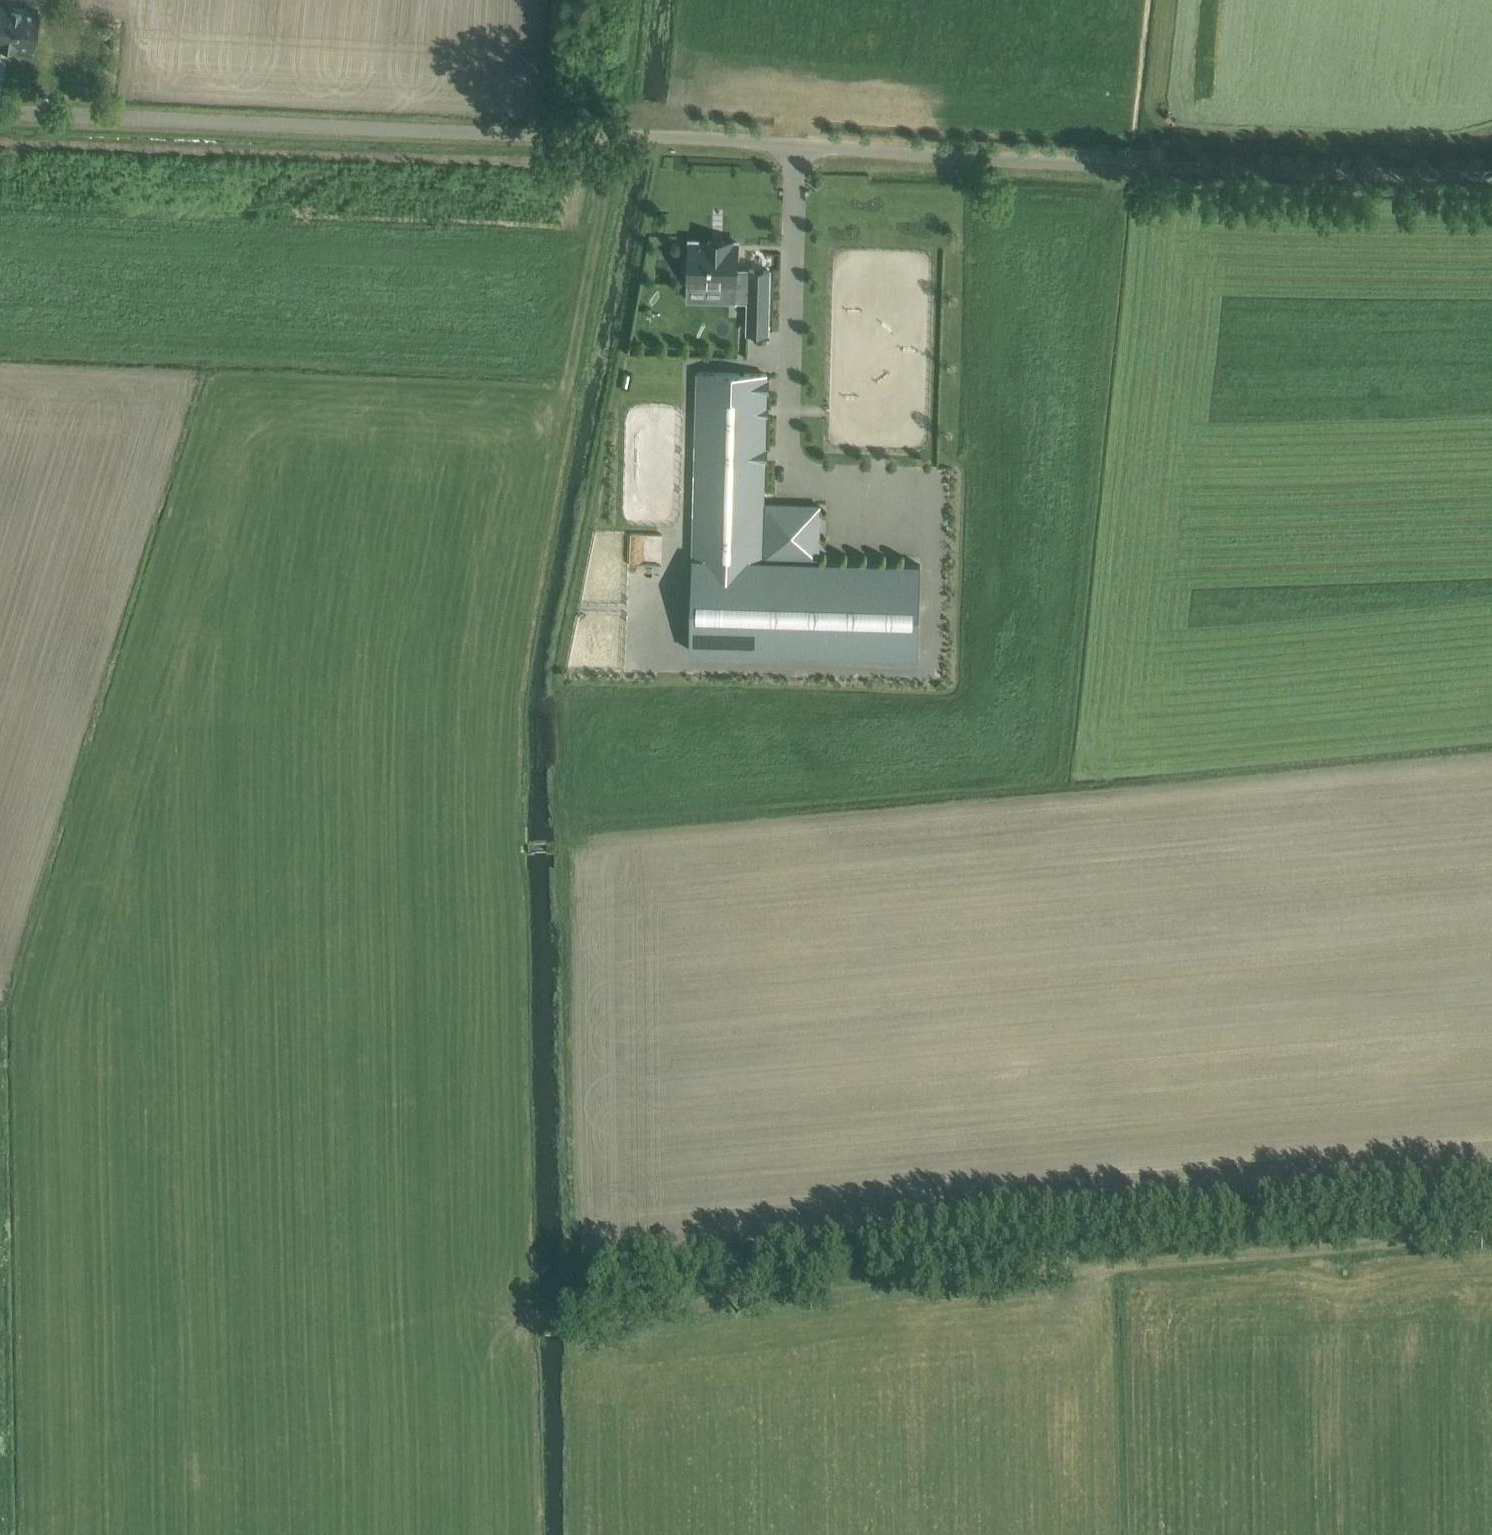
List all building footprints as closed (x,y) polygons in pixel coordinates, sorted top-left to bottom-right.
[(38,11),(0,4),(0,46),(14,48),(15,46),(31,48),(38,11)] [(684,256),(683,274),(688,274),(688,283),(735,284),(735,302),(737,302),(737,301),(748,301),(749,279),(749,270),(737,270),(738,246),(738,242),(736,242),(736,246),(724,245),(724,242),(712,241),(689,241),(689,256),(684,256)] [(748,318),(747,331),(767,332),(767,331),(768,319),(769,279),(769,270),(749,270),(749,279),(748,301),(748,302),(748,318)] [(820,505),(763,503),(766,374),(698,372),(690,650),(918,656),(920,564),(818,561),(820,505)] [(661,561),(662,532),(631,531),(630,560),(661,561)]
